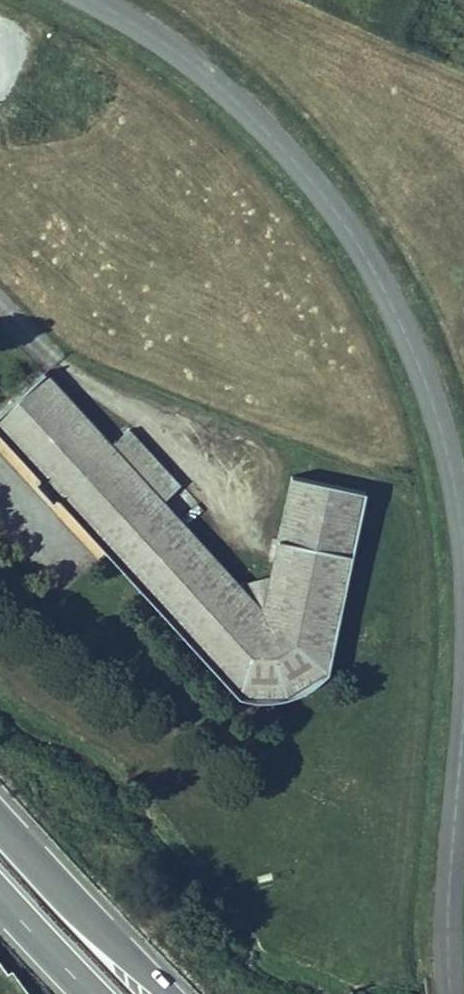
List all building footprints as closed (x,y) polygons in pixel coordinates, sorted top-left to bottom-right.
[(44,371),(0,413),(0,434),(41,477),(58,496),(239,695),(243,697),(255,699),(267,700),(279,699),(290,696),(302,692),(312,686),(329,672),(366,491),(292,475),(270,577),(241,584),(164,501),(180,484),(130,429),(113,445),(44,371)] [(54,499),(58,496),(41,477),(36,480),(54,499)]
